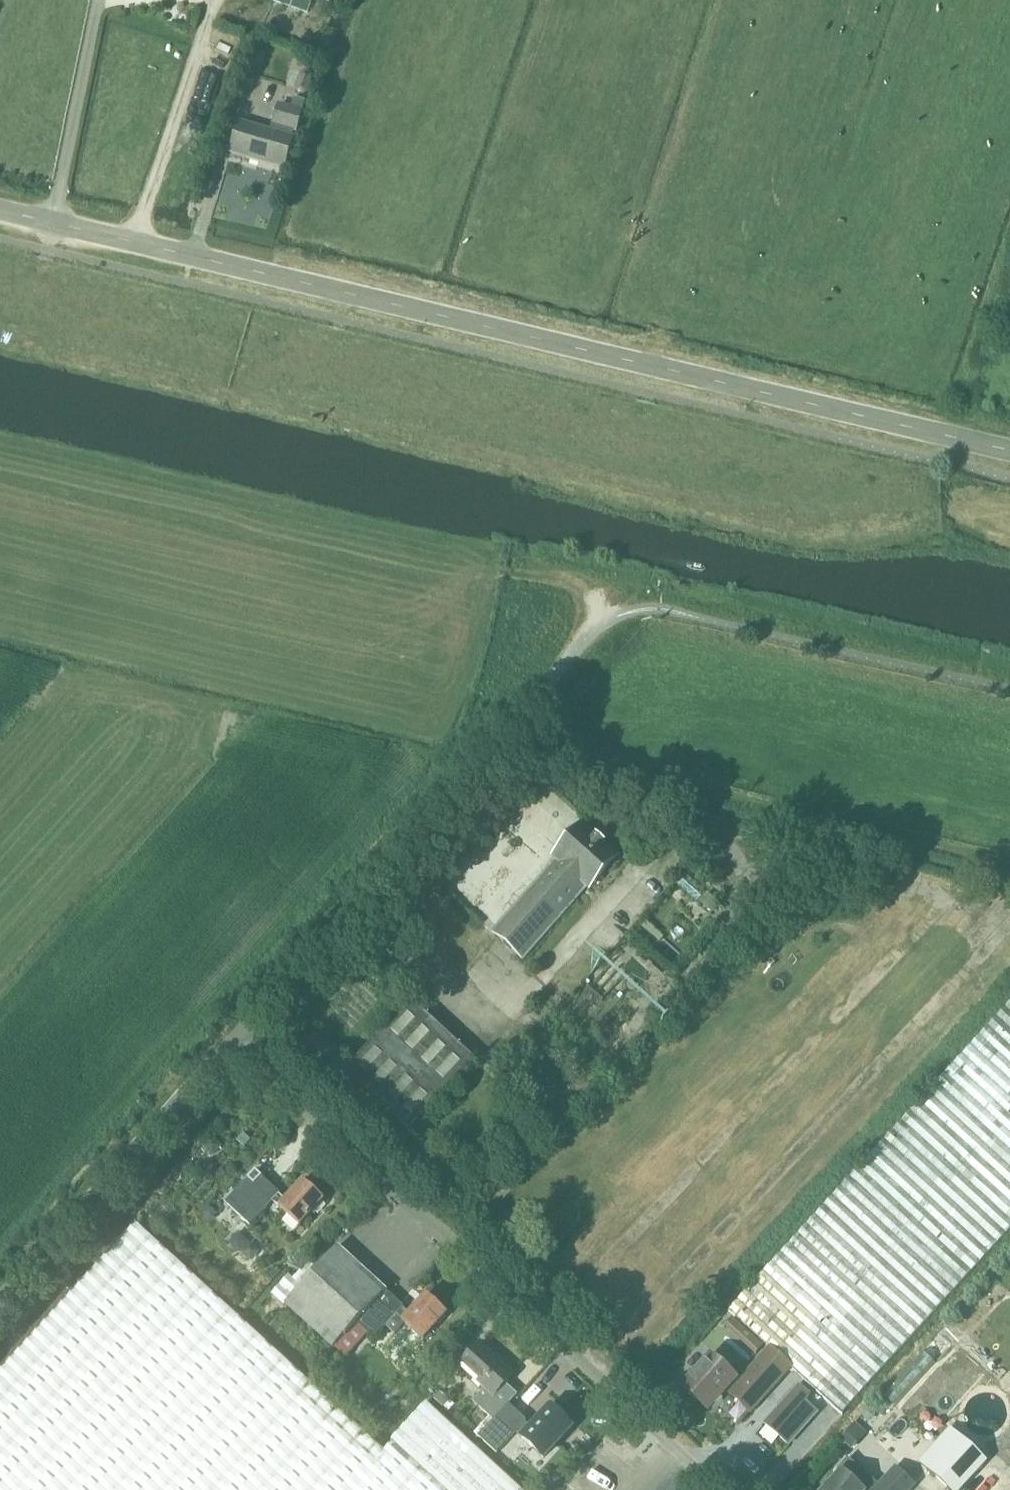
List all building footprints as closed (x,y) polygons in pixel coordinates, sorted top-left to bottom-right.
[(294,95),(290,109),(280,105),(274,125),(272,124),(269,131),(240,122),(231,152),(285,168),(294,138),(291,138),(294,130),(296,131),(306,99),(294,95)] [(589,891),(619,858),(582,826),(553,858),(557,861),(493,932),(524,959),(587,888),(589,891)] [(410,1131),(474,1060),(410,1002),(346,1072),(410,1131)] [(299,1227),(324,1201),(303,1182),(285,1201),(279,1196),(280,1195),(255,1171),(247,1179),(254,1186),(232,1210),(250,1227),(273,1203),(299,1227)] [(712,1360),(688,1387),(708,1406),(727,1386),(733,1391),(732,1392),(751,1410),(781,1378),(791,1367),(843,1414),(954,1291),(841,1187),(730,1311),(771,1349),(761,1360),(738,1385),(712,1360)] [(280,1286),(272,1296),(283,1307),(285,1305),(333,1350),(357,1325),(374,1341),(387,1327),(396,1335),(406,1324),(424,1341),(447,1315),(427,1296),(408,1315),(403,1310),(404,1308),(399,1303),(339,1247),(301,1288),(289,1277),(280,1286)] [(999,1300),(1009,1310),(1009,1288),(999,1300)] [(455,1372),(460,1367),(485,1390),(473,1404),(493,1421),(508,1405),(509,1406),(517,1396),(505,1385),(514,1376),(480,1345),(471,1355),(463,1347),(447,1364),(455,1372)] [(800,1385),(766,1423),(789,1443),(818,1412),(805,1401),(811,1395),(800,1385)] [(497,1454),(516,1433),(544,1458),(570,1429),(549,1410),(532,1429),(525,1423),(526,1422),(509,1406),(508,1405),(493,1421),(478,1437),(497,1454)] [(852,1449),(867,1433),(856,1423),(841,1439),(852,1449)] [(928,1468),(951,1489),(962,1489),(988,1462),(958,1435),(928,1468)] [(828,1489),(910,1489),(914,1486),(896,1469),(880,1487),(848,1457),(836,1468),(843,1474),(828,1489)]
